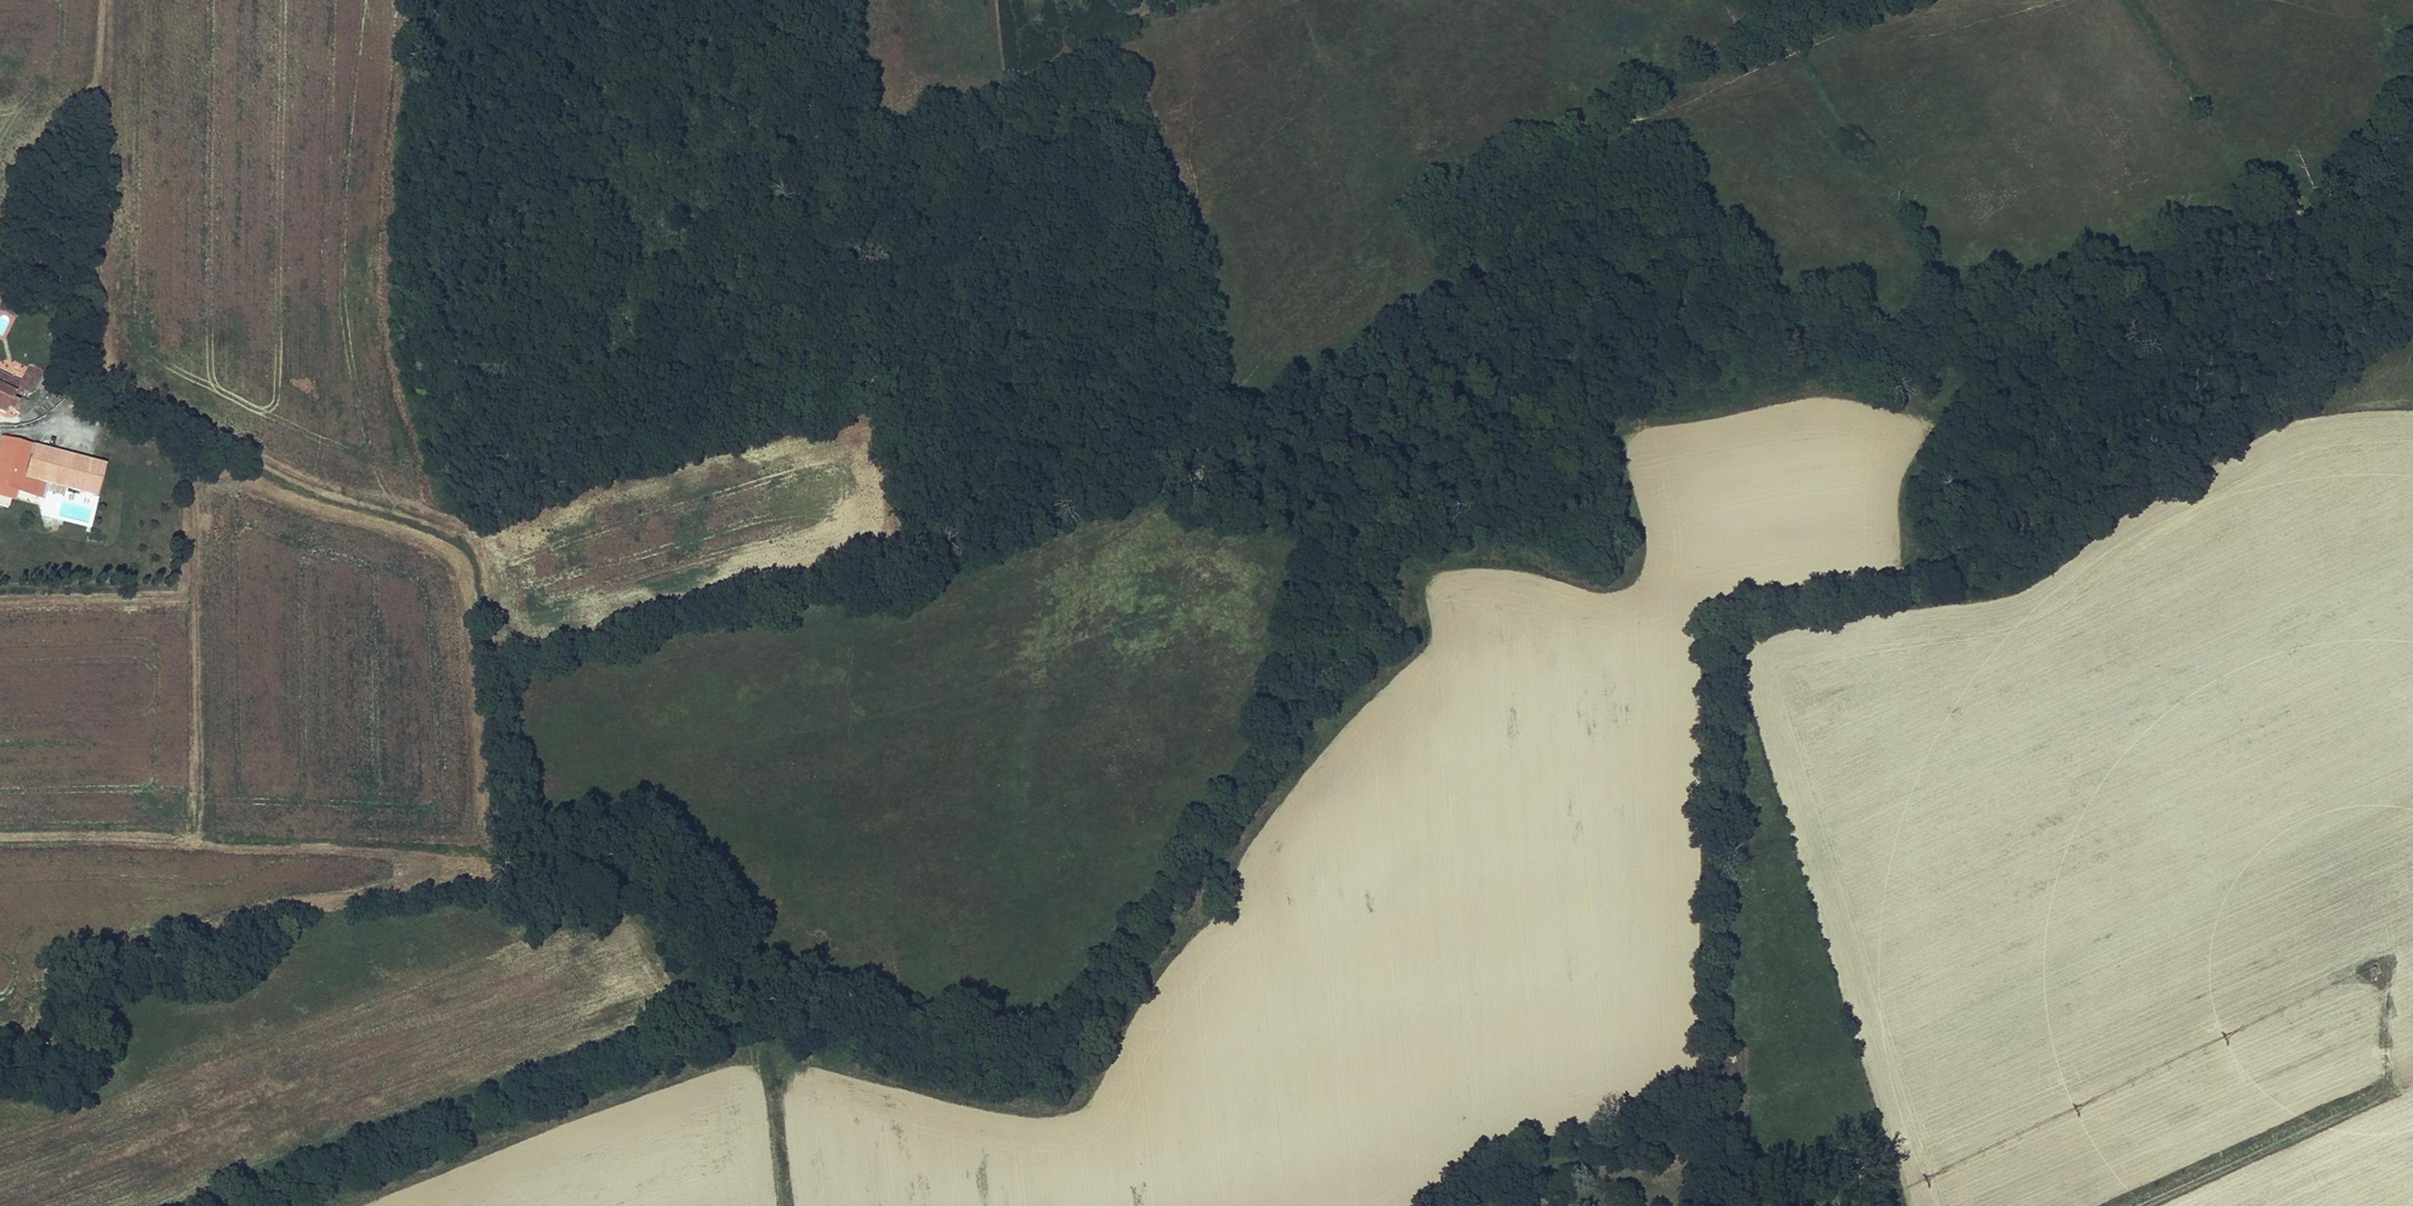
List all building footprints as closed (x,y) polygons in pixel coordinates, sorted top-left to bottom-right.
[(28,414),(35,399),(28,395),(32,384),(42,388),(49,372),(35,364),(27,379),(0,366),(0,408),(13,414),(16,409),(28,414)] [(87,488),(96,456),(6,436),(0,460),(0,481),(38,490),(41,486),(52,489),(55,480),(87,488)] [(87,488),(101,492),(110,460),(96,456),(87,488)]
